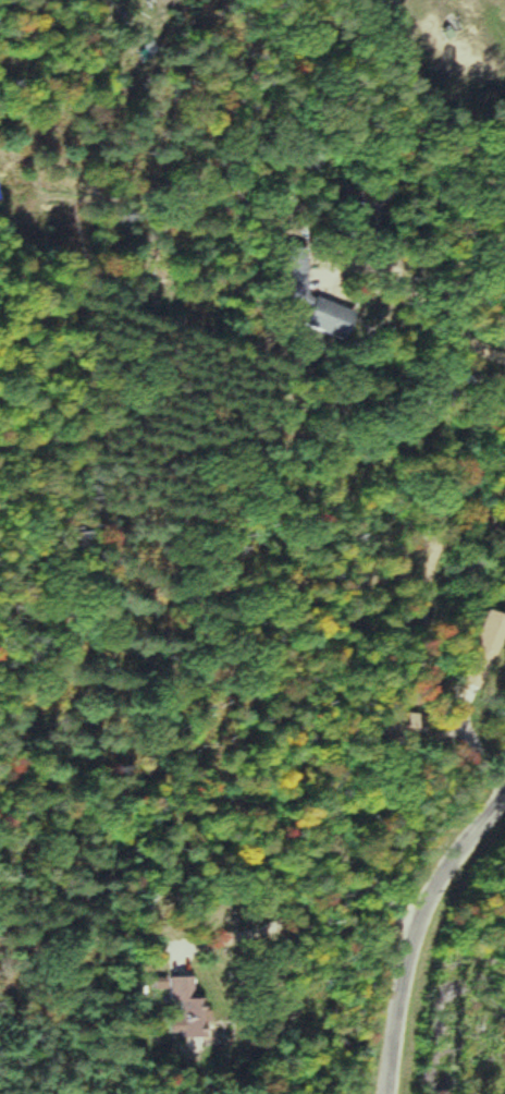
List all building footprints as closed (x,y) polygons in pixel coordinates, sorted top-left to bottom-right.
[(269,300),(282,299),(297,303),(291,325),(328,336),(333,336),(341,309),(298,296),(294,251),(265,254),(269,300)] [(450,684),(474,690),(493,616),(469,610),(450,684)] [(372,736),(406,741),(409,714),(375,709),(372,736)] [(157,977),(158,1001),(168,1001),(169,1037),(189,1037),(188,976),(157,977)]
